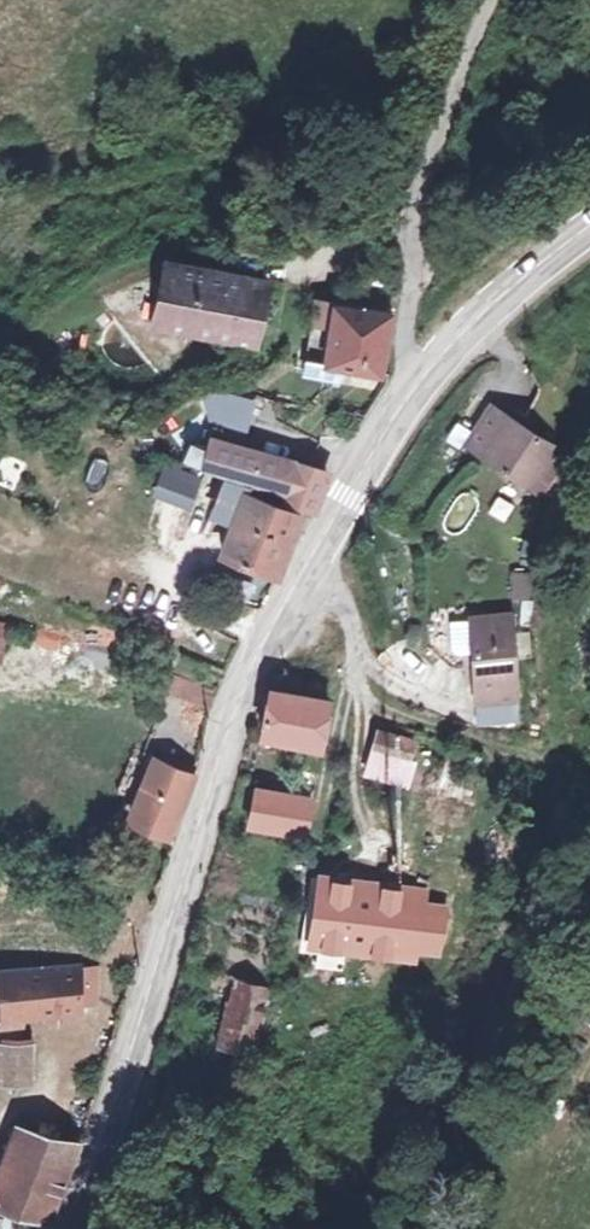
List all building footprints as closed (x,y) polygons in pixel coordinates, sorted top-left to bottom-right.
[(277,277),(169,254),(154,316),(261,339),(277,277)] [(329,358),(388,370),(400,311),(326,296),(309,366),(325,370),(329,358)] [(207,419),(252,431),(260,400),(215,388),(207,419)] [(534,491),(561,453),(500,408),(471,446),(534,491)] [(216,438),(207,465),(231,474),(241,444),(216,438)] [(231,474),(301,501),(312,468),(261,448),(241,444),(231,474)] [(196,509),(207,474),(170,462),(159,497),(196,509)] [(312,468),(301,501),(319,507),(331,475),(312,468)] [(227,547),(280,569),(285,563),(302,513),(249,492),(252,488),(232,480),(220,512),(226,514),(237,518),(233,530),(227,547)] [(226,514),(233,530),(237,518),(226,514)] [(511,569),(507,595),(529,599),(533,573),(511,569)] [(517,704),(512,619),(470,621),(475,706),(517,704)] [(14,654),(11,620),(0,620),(0,655),(14,654)] [(379,664),(418,685),(430,663),(391,642),(379,664)] [(205,707),(212,687),(176,675),(169,695),(205,707)] [(327,694),(268,683),(260,733),(316,744),(327,694)] [(413,737),(377,725),(370,746),(406,758),(413,737)] [(135,807),(160,749),(143,740),(111,817),(175,846),(181,827),(174,825),(135,807)] [(363,768),(399,779),(406,758),(370,746),(363,768)] [(174,825),(200,768),(160,749),(135,807),(174,825)] [(310,798),(255,782),(244,819),(300,834),(310,798)] [(421,890),(313,889),(313,954),(327,954),(328,974),(347,973),(347,953),(421,954),(421,940),(421,896),(421,890)] [(443,896),(421,896),(421,940),(444,940),(443,896)] [(86,963),(84,956),(7,962),(8,1020),(25,1018),(25,1006),(85,1002),(85,993),(100,993),(97,964),(86,963)] [(253,1048),(273,988),(238,976),(219,1037),(253,1048)] [(0,1036),(0,1075),(37,1074),(37,1037),(0,1036)] [(52,1213),(79,1137),(21,1117),(0,1180),(0,1194),(52,1213)]
